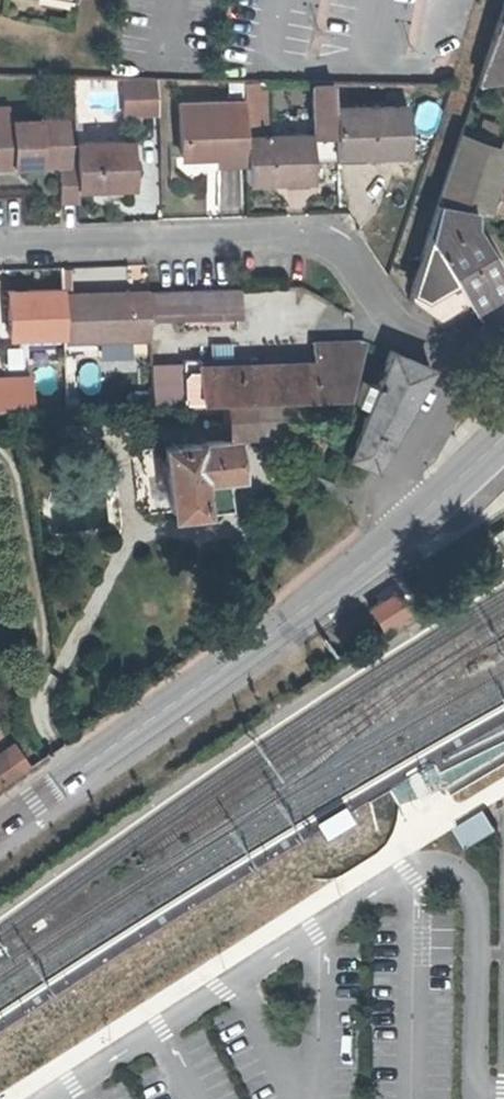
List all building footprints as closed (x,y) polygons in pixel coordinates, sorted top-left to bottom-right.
[(480,87),(503,83),(503,10),(480,87)] [(159,76),(126,76),(128,113),(161,112),(159,76)] [(265,79),(247,78),(248,102),(249,134),(250,159),(251,180),(310,179),(310,160),(334,160),(334,150),(332,105),(331,80),(313,80),(314,133),(267,134),(265,79)] [(250,159),(249,134),(248,102),(185,104),(186,153),(222,152),(222,160),(250,159)] [(332,105),(334,150),(362,150),(363,158),(406,157),(406,104),(332,105)] [(60,163),(61,197),(78,197),(78,195),(78,185),(77,165),(77,163),(70,163),(69,115),(0,117),(0,164),(60,163)] [(76,140),(77,163),(77,165),(78,185),(133,184),(132,139),(76,140)] [(476,146),(460,141),(449,175),(441,201),(475,207),(491,209),(498,179),(503,156),(476,146)] [(491,209),(503,211),(503,180),(498,179),(491,209)] [(441,201),(412,290),(425,296),(438,289),(454,314),(503,285),(503,274),(471,221),(475,207),(441,201)] [(240,287),(195,289),(195,310),(242,308),(240,287)] [(195,289),(150,291),(150,320),(186,318),(186,311),(195,310),(195,289)] [(425,296),(412,290),(409,299),(440,324),(454,314),(438,289),(425,296)] [(62,337),(60,295),(61,290),(10,292),(11,338),(62,337)] [(60,295),(62,337),(62,342),(148,340),(145,293),(60,295)] [(242,308),(195,310),(196,328),(186,329),(187,333),(237,331),(236,318),(242,318),(242,308)] [(186,329),(196,328),(195,310),(186,311),(186,318),(186,329)] [(266,363),(266,355),(248,356),(249,364),(199,365),(199,358),(182,359),(182,365),(152,366),(152,403),(221,403),(305,399),(345,396),(366,339),(313,339),(313,353),(313,356),(314,361),(266,363)] [(431,364),(423,361),(391,348),(385,364),(347,454),(374,466),(431,364)] [(313,356),(313,353),(266,355),(266,363),(314,361),(313,356)] [(249,364),(248,356),(199,358),(199,365),(249,364)] [(30,408),(29,377),(0,378),(0,409),(30,408)] [(305,399),(221,403),(222,435),(307,431),(305,399)] [(234,470),(231,437),(165,444),(172,509),(227,504),(224,471),(234,470)] [(410,610),(396,590),(371,607),(384,627),(410,610)] [(17,777),(0,754),(0,789),(17,777)] [(348,809),(316,825),(320,831),(325,842),(357,826),(350,813),(348,809)] [(482,809),(451,829),(464,850),(496,830),(482,809)]
